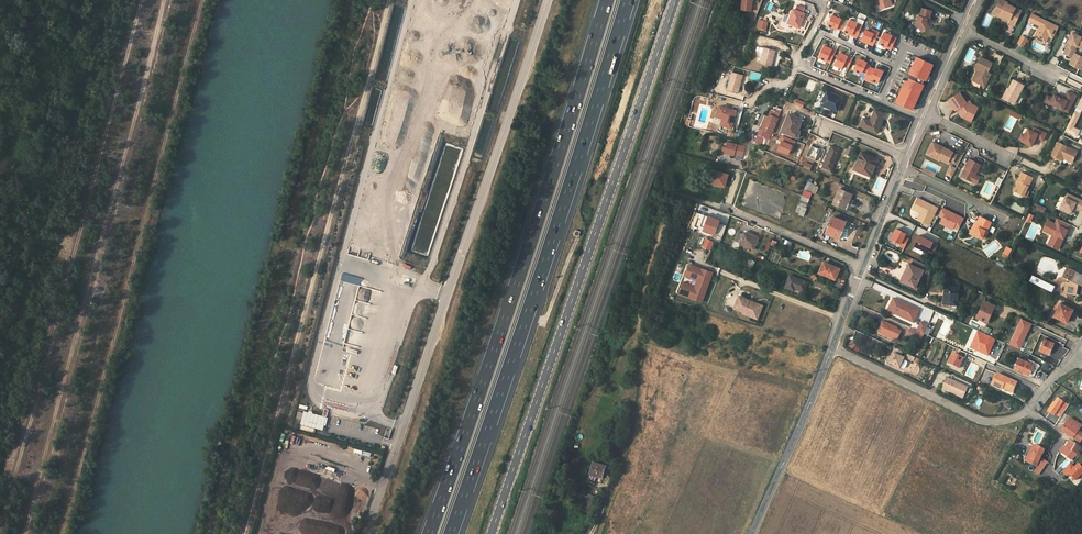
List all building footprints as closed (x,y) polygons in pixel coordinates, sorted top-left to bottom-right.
[(742,10),(752,11),(753,0),(754,0),(743,0),(742,10)] [(889,0),(877,0),(880,8),(891,5),(889,0)] [(769,2),(765,9),(773,12),(776,5),(769,2)] [(1014,25),(1022,11),(1007,3),(1006,5),(999,2),(995,12),(1010,19),(1009,21),(1008,22),(1014,25)] [(795,10),(794,10),(788,23),(799,28),(804,14),(802,13),(804,8),(797,5),(795,10)] [(921,8),(919,16),(917,16),(916,21),(920,22),(919,27),(918,27),(922,32),(930,27),(928,22),(926,22),(927,18),(928,19),(929,19),(931,10),(921,8)] [(1010,19),(995,12),(994,14),(1009,21),(1010,19)] [(1055,36),(1059,27),(1036,15),(1032,21),(1040,26),(1034,37),(1042,41),(1045,40),(1048,34),(1050,34),(1055,36)] [(845,22),(832,16),(828,26),(836,30),(837,30),(840,31),(845,22)] [(857,39),(862,26),(860,25),(854,23),(850,21),(844,32),(852,35),(851,36),(857,39)] [(865,30),(861,41),(872,46),(879,32),(872,30),(871,33),(865,30)] [(883,46),(887,47),(886,48),(891,50),(897,38),(884,32),(879,44),(883,46)] [(1073,33),(1066,46),(1068,47),(1064,54),(1073,58),(1074,55),(1077,51),(1075,50),(1077,47),(1079,44),(1081,46),(1081,38),(1073,33)] [(1054,38),(1055,36),(1050,34),(1048,34),(1045,40),(1042,41),(1046,43),(1050,36),(1054,38)] [(1029,43),(1030,40),(1022,36),(1019,43),(1024,46),(1026,42),(1029,43)] [(819,57),(831,63),(836,51),(832,49),(832,50),(824,47),(819,57)] [(963,60),(970,63),(976,50),(968,47),(963,60)] [(763,53),(761,62),(771,65),(775,51),(765,48),(763,53)] [(848,56),(848,57),(844,55),(840,53),(835,65),(842,69),(843,67),(848,69),(853,58),(848,56)] [(1073,58),(1070,64),(1080,69),(1081,66),(1081,59),(1074,55),(1073,58)] [(991,62),(979,56),(974,66),(978,69),(973,80),(971,79),(970,81),(970,83),(978,87),(978,86),(982,88),(984,85),(983,85),(987,77),(984,75),(986,71),(991,62)] [(1055,65),(1058,60),(1052,57),(1049,62),(1055,65)] [(870,65),(866,64),(867,62),(859,58),(854,70),(862,73),(863,72),(867,73),(870,67),(870,65)] [(904,86),(896,102),(912,109),(913,107),(916,102),(922,89),(924,84),(923,83),(925,80),(926,80),(929,75),(933,65),(917,58),(915,61),(913,66),(909,75),(908,77),(910,78),(908,81),(906,81),(904,86)] [(876,68),(875,69),(870,67),(867,73),(864,79),(870,82),(871,79),(878,82),(883,71),(876,68)] [(743,75),(732,72),(727,89),(738,92),(743,75)] [(1024,85),(1013,80),(1008,89),(1010,90),(1005,99),(1014,103),(1024,85)] [(842,98),(827,91),(822,103),(831,108),(831,109),(837,111),(842,98)] [(948,100),(955,110),(956,109),(957,108),(961,114),(970,118),(975,109),(970,106),(967,102),(966,102),(959,92),(948,100)] [(1077,96),(1068,92),(1064,100),(1063,100),(1060,99),(1061,98),(1055,95),(1053,98),(1048,95),(1044,102),(1050,105),(1050,104),(1068,113),(1077,96)] [(1073,129),(1081,111),(1081,98),(1068,127),(1073,129)] [(795,99),(793,105),(802,108),(804,102),(795,99)] [(961,114),(957,108),(956,109),(961,116),(970,121),(977,107),(971,104),(969,100),(967,102),(970,106),(975,109),(970,118),(961,114)] [(706,124),(708,106),(698,105),(696,122),(706,124)] [(736,110),(725,107),(719,106),(717,113),(723,114),(722,118),(720,125),(731,128),(736,110)] [(864,118),(860,126),(877,133),(885,114),(875,110),(870,121),(864,118)] [(1018,120),(1020,115),(1010,110),(1008,114),(1018,120)] [(780,137),(788,140),(790,135),(794,137),(796,137),(797,136),(798,135),(799,134),(798,132),(798,131),(797,130),(802,119),(789,114),(780,137)] [(764,130),(769,117),(766,116),(761,129),(764,130)] [(764,130),(772,134),(778,118),(773,116),(772,118),(769,117),(764,130)] [(1034,132),(1028,129),(1024,136),(1022,141),(1031,146),(1036,137),(1042,140),(1046,133),(1036,128),(1034,132)] [(767,146),(770,139),(750,134),(747,141),(767,146)] [(745,147),(727,142),(724,153),(734,155),(734,154),(742,157),(745,147)] [(1058,142),(1051,156),(1059,160),(1060,159),(1061,156),(1072,161),(1077,152),(1058,142)] [(806,156),(815,160),(815,161),(820,163),(825,150),(820,148),(820,149),(816,148),(811,145),(806,156)] [(822,167),(823,167),(831,170),(831,171),(840,149),(831,145),(822,167)] [(932,159),(937,162),(938,160),(946,164),(948,161),(952,163),(955,156),(951,154),(952,153),(941,148),(940,150),(931,145),(927,153),(933,156),(932,159)] [(871,170),(876,159),(861,153),(854,170),(871,177),(873,171),(871,170)] [(980,166),(969,160),(965,169),(967,170),(963,179),(976,185),(979,178),(974,176),(980,166)] [(921,172),(933,178),(936,170),(924,165),(921,172)] [(713,170),(710,169),(706,185),(719,188),(720,185),(709,183),(713,170)] [(729,174),(713,170),(709,183),(720,185),(719,188),(725,190),(729,174)] [(951,178),(953,172),(948,170),(945,176),(951,178)] [(1032,179),(1022,174),(1017,183),(1018,183),(1017,186),(1014,193),(1023,197),(1025,192),(1032,179)] [(989,200),(997,185),(986,179),(978,195),(989,200)] [(812,192),(816,185),(811,183),(807,191),(812,193),(812,192)] [(833,204),(842,208),(844,202),(847,203),(851,194),(839,189),(833,204)] [(800,196),(808,199),(811,193),(803,190),(800,196)] [(1067,194),(1061,206),(1067,209),(1066,211),(1070,214),(1074,207),(1081,211),(1081,201),(1067,194)] [(917,199),(913,208),(921,212),(924,214),(920,221),(929,226),(937,209),(917,199)] [(798,205),(802,207),(806,209),(808,204),(800,201),(798,205)] [(1045,209),(1034,204),(1032,207),(1043,212),(1045,209)] [(942,208),(938,215),(943,218),(941,223),(952,229),(954,227),(959,229),(964,219),(952,213),(951,215),(948,213),(949,212),(942,208)] [(720,220),(709,216),(705,226),(703,230),(722,237),(726,226),(721,224),(719,223),(719,222),(720,220)] [(826,233),(838,238),(840,232),(842,232),(846,222),(833,217),(826,233)] [(976,225),(975,224),(971,230),(976,232),(975,235),(978,236),(984,239),(988,232),(986,232),(991,222),(980,217),(978,222),(976,225)] [(1058,250),(1070,225),(1057,219),(1055,224),(1047,220),(1042,231),(1052,235),(1050,239),(1053,241),(1051,246),(1058,250)] [(891,239),(901,244),(899,246),(904,248),(909,239),(904,237),(906,234),(896,229),(891,239)] [(749,236),(744,234),(740,243),(754,249),(758,238),(749,234),(749,236)] [(938,245),(933,243),(933,242),(919,235),(914,246),(917,247),(924,250),(925,253),(928,252),(933,255),(938,245)] [(713,243),(706,239),(702,247),(709,251),(713,243)] [(776,243),(769,240),(764,249),(767,251),(770,245),(774,247),(776,243)] [(817,240),(816,242),(832,249),(833,247),(817,240)] [(1002,256),(1007,258),(1011,250),(1006,247),(1002,256)] [(913,260),(911,264),(923,270),(925,266),(913,260)] [(819,273),(830,278),(831,276),(835,278),(839,269),(823,262),(819,273)] [(713,272),(690,264),(686,276),(693,279),(691,285),(683,283),(679,295),(702,303),(713,272)] [(915,288),(923,270),(911,264),(909,264),(907,268),(909,269),(903,282),(915,288)] [(1063,277),(1070,280),(1069,283),(1066,282),(1064,293),(1075,295),(1077,284),(1081,286),(1081,275),(1067,268),(1063,277)] [(789,276),(785,287),(794,291),(795,288),(804,291),(807,282),(789,276)] [(959,288),(945,287),(943,304),(957,305),(959,288)] [(749,300),(739,296),(734,309),(744,313),(744,314),(749,316),(750,313),(756,316),(760,306),(749,302),(749,300)] [(894,304),(896,299),(894,298),(888,311),(907,320),(908,318),(892,311),(895,304),(894,304)] [(894,304),(895,304),(892,311),(908,318),(907,320),(914,323),(920,310),(896,299),(894,304)] [(750,313),(749,316),(757,319),(763,306),(749,300),(749,302),(760,306),(756,316),(750,313)] [(977,317),(987,322),(994,306),(984,301),(977,317)] [(1068,317),(1072,309),(1060,303),(1057,309),(1058,310),(1055,317),(1067,323),(1069,318),(1068,317)] [(1032,323),(1022,319),(1011,341),(1021,346),(1032,323)] [(893,338),(897,340),(901,331),(896,329),(897,328),(885,323),(881,322),(877,332),(880,333),(880,334),(892,339),(893,338)] [(928,325),(922,322),(917,331),(920,332),(921,333),(925,334),(927,328),(928,325)] [(982,332),(988,334),(991,329),(984,326),(982,332)] [(917,331),(911,328),(907,339),(915,343),(920,332),(917,331)] [(988,355),(995,338),(978,330),(970,347),(988,355)] [(1054,343),(1045,339),(1039,350),(1050,355),(1052,350),(1051,349),(1054,343)] [(902,351),(894,348),(892,353),(894,354),(892,358),(889,363),(899,368),(904,358),(900,357),(902,351)] [(960,350),(957,355),(963,358),(965,359),(967,354),(960,350)] [(959,368),(963,358),(957,355),(953,353),(948,363),(959,368)] [(1027,362),(1019,359),(1014,368),(1023,372),(1029,375),(1031,370),(1033,365),(1027,362)] [(1033,365),(1031,370),(1035,371),(1038,365),(1028,360),(1027,362),(1033,365)] [(1017,382),(998,374),(992,386),(1002,390),(1003,388),(1012,392),(1017,382)] [(968,387),(947,378),(942,387),(947,389),(946,391),(953,394),(953,392),(955,393),(954,395),(963,398),(968,387)] [(325,400),(324,405),(348,412),(349,407),(325,400)] [(304,412),(301,424),(323,430),(326,417),(304,412)] [(1072,438),(1079,443),(1081,439),(1081,433),(1078,431),(1081,425),(1070,418),(1061,431),(1072,438)] [(1071,460),(1075,453),(1072,451),(1076,445),(1070,441),(1062,453),(1071,460)] [(1033,445),(1027,457),(1025,461),(1036,466),(1044,450),(1033,445)] [(1081,448),(1076,445),(1072,451),(1075,453),(1077,454),(1080,456),(1080,454),(1078,453),(1079,451),(1080,452),(1081,451),(1081,450),(1081,448)] [(1032,472),(1038,476),(1047,462),(1041,458),(1032,472)] [(604,466),(594,464),(590,476),(603,479),(604,474),(608,475),(613,461),(607,459),(604,466)] [(1076,463),(1073,466),(1070,463),(1061,471),(1073,483),(1081,473),(1081,469),(1076,463)] [(584,511),(590,513),(592,505),(596,506),(598,500),(588,497),(584,511)]
